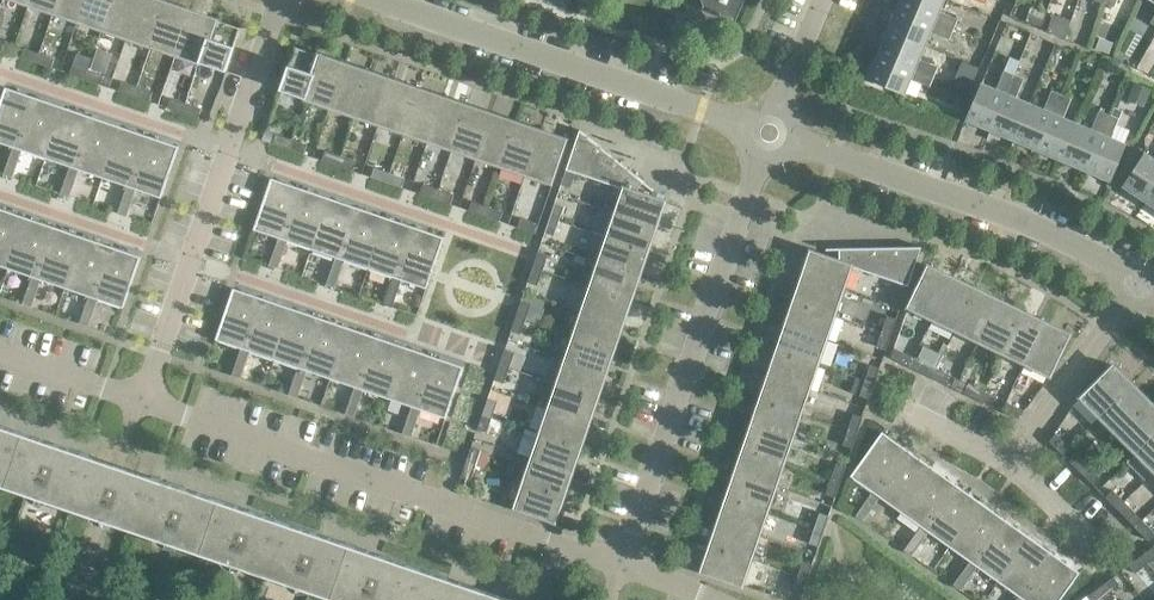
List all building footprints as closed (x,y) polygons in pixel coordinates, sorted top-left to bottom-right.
[(29,3),(53,11),(57,0),(30,0),(29,3)] [(53,11),(78,20),(84,0),(57,0),(53,11)] [(78,20),(102,28),(112,0),(84,0),(78,20)] [(102,28),(127,37),(140,0),(112,0),(102,28)] [(160,0),(140,0),(127,37),(152,45),(166,2),(160,0)] [(703,6),(702,8),(735,22),(744,0),(701,0),(703,6)] [(898,5),(935,21),(940,23),(954,29),(958,19),(939,11),(944,0),(901,0),(898,5)] [(191,10),(166,2),(152,45),(176,53),(191,10)] [(898,5),(888,29),(925,44),(935,21),(898,5)] [(215,19),(191,10),(176,53),(200,62),(215,19)] [(1028,12),(1024,21),(1039,27),(1043,19),(1028,12)] [(241,27),(215,19),(200,62),(226,70),(241,27)] [(682,21),(671,25),(675,37),(687,32),(682,21)] [(940,23),(936,33),(950,38),(954,29),(940,23)] [(888,29),(878,53),(934,76),(938,66),(919,58),(925,44),(888,29)] [(1099,39),(1095,50),(1108,55),(1112,44),(1099,39)] [(320,55),(295,46),(280,89),(306,98),(320,55)] [(24,47),(21,57),(36,62),(39,53),(24,47)] [(98,47),(91,68),(106,73),(113,53),(98,47)] [(55,58),(39,53),(36,62),(51,67),(55,58)] [(878,53),(868,77),(905,93),(911,78),(930,86),(934,76),(878,53)] [(345,63),(320,55),(306,98),(330,106),(345,63)] [(369,71),(345,63),(330,106),(354,114),(369,71)] [(73,64),(70,74),(85,79),(88,69),(73,64)] [(104,75),(88,69),(85,79),(100,84),(104,75)] [(982,82),(966,119),(991,129),(1014,74),(1004,70),(996,89),(982,82)] [(394,80),(369,71),(354,114),(379,123),(394,80)] [(1014,74),(991,129),(1015,139),(1030,103),(1016,97),(1024,78),(1014,74)] [(419,88),(394,80),(379,123),(404,131),(419,88)] [(122,81),(119,90),(134,96),(137,86),(122,81)] [(153,91),(137,86),(134,96),(150,101),(153,91)] [(6,87),(0,103),(0,142),(13,147),(9,160),(18,163),(22,150),(18,148),(35,97),(6,87)] [(443,97),(419,88),(404,131),(428,140),(443,97)] [(1052,90),(1046,103),(1056,107),(1062,94),(1052,90)] [(1062,94),(1056,107),(1066,112),(1071,98),(1062,94)] [(64,107),(35,97),(18,148),(22,150),(46,158),(64,107)] [(171,97),(168,107),(183,112),(186,103),(171,97)] [(467,105),(443,97),(428,140),(453,148),(467,105)] [(202,108),(186,103),(183,112),(198,117),(202,108)] [(1030,103),(1015,139),(1038,149),(1054,113),(1030,103)] [(492,113),(467,105),(453,148),(477,156),(492,113)] [(92,116),(64,107),(46,158),(70,166),(65,179),(74,183),(79,169),(74,168),(92,116)] [(1114,107),(1111,115),(1119,118),(1122,110),(1114,107)] [(1099,110),(1094,123),(1103,127),(1109,114),(1099,110)] [(516,122),(492,113),(477,156),(501,165),(516,122)] [(1054,113),(1038,149),(1062,159),(1077,123),(1054,113)] [(1101,133),(1086,169),(1111,180),(1126,143),(1111,137),(1119,118),(1111,115),(1109,114),(1103,127),(1101,133)] [(120,126),(92,116),(74,168),(79,169),(103,178),(120,126)] [(540,130),(516,122),(501,165),(526,173),(540,130)] [(1077,123),(1062,159),(1086,169),(1101,133),(1077,123)] [(149,136),(120,126),(103,178),(127,186),(122,199),(131,202),(136,189),(131,187),(149,136)] [(566,139),(540,130),(526,173),(551,182),(566,139)] [(644,181),(580,130),(567,169),(576,172),(624,188),(636,192),(636,191),(643,182),(644,181)] [(276,133),(273,143),(288,148),(292,139),(276,133)] [(179,146),(149,136),(131,187),(136,189),(161,197),(179,146)] [(307,144),(292,139),(288,148),(304,153),(307,144)] [(325,150),(322,160),(337,165),(340,155),(325,150)] [(1123,185),(1145,200),(1153,187),(1153,158),(1145,152),(1123,185)] [(356,161),(340,155),(337,165),(352,170),(356,161)] [(18,163),(9,160),(4,174),(13,177),(18,163)] [(374,167),(371,177),(387,182),(390,172),(374,167)] [(576,172),(567,169),(561,184),(571,187),(576,172)] [(405,178),(390,172),(387,182),(402,187),(405,178)] [(301,188),(271,178),(254,229),(279,238),(274,251),(283,254),(288,241),(283,239),(301,188)] [(74,183),(65,179),(61,193),(70,196),(74,183)] [(423,184),(420,193),(435,198),(439,189),(423,184)] [(1145,200),(1153,205),(1153,187),(1145,200)] [(329,197),(301,188),(283,239),(288,241),(312,249),(329,197)] [(624,188),(616,213),(656,226),(665,201),(636,191),(636,192),(624,188)] [(454,194),(439,189),(435,198),(451,204),(454,194)] [(358,207),(329,197),(312,249),(336,257),(331,270),(340,273),(345,260),(340,259),(358,207)] [(131,202),(122,199),(118,213),(127,216),(131,202)] [(472,200),(469,210),(484,215),(487,206),(472,200)] [(565,205),(555,202),(550,217),(559,221),(565,205)] [(503,211),(487,206),(484,215),(500,220),(503,211)] [(386,217),(358,207),(340,259),(345,260),(369,268),(386,217)] [(0,208),(0,266),(8,268),(26,217),(0,208)] [(656,226),(616,213),(607,237),(647,251),(656,226)] [(54,227),(26,217),(8,268),(32,277),(28,290),(37,293),(41,280),(37,278),(54,227)] [(415,227),(386,217),(369,268),(392,277),(388,290),(397,293),(402,280),(397,278),(415,227)] [(559,221),(550,217),(545,233),(554,236),(559,221)] [(525,218),(522,228),(536,233),(539,223),(525,218)] [(83,236),(54,227),(37,278),(41,280),(65,288),(83,236)] [(444,237),(415,227),(397,278),(402,280),(427,288),(444,237)] [(111,246),(83,236),(65,288),(89,296),(94,297),(111,246)] [(647,251),(607,237),(599,261),(639,275),(647,251)] [(141,256),(111,246),(94,297),(89,296),(85,309),(94,312),(98,299),(123,308),(141,256)] [(921,248),(921,246),(839,248),(839,249),(840,249),(840,261),(839,260),(839,262),(851,266),(899,282),(908,285),(921,248)] [(283,254),(274,251),(269,265),(278,268),(283,254)] [(548,254),(538,251),(533,266),(543,269),(548,254)] [(811,251),(802,276),(842,290),(851,266),(839,262),(839,260),(811,251)] [(639,275),(599,261),(591,286),(631,299),(639,275)] [(908,306),(933,318),(953,277),(928,265),(908,306)] [(543,269),(533,266),(528,281),(537,285),(543,269)] [(340,273),(331,270),(326,284),(335,287),(340,273)] [(842,290),(802,276),(794,301),(834,314),(842,290)] [(976,288),(953,277),(933,318),(956,329),(976,288)] [(899,282),(893,297),(903,301),(908,285),(899,282)] [(631,299),(591,286),(582,310),(622,324),(631,299)] [(263,298),(233,288),(216,339),(241,348),(245,349),(263,298)] [(999,300),(976,288),(956,329),(979,340),(999,300)] [(37,293),(28,290),(23,303),(32,307),(37,293)] [(397,293),(388,290),(383,304),(392,307),(397,293)] [(292,308),(263,298),(245,349),(241,348),(237,361),(246,364),(250,351),(274,359),(292,308)] [(531,303),(522,300),(516,315),(526,318),(531,303)] [(1022,311),(999,300),(979,340),(1002,351),(1022,311)] [(834,314),(794,301),(785,325),(826,339),(834,314)] [(320,317),(292,308),(274,359),(298,367),(293,380),(302,383),(307,370),(302,369),(320,317)] [(94,312),(85,309),(80,323),(89,326),(94,312)] [(622,324),(582,310),(574,335),(614,349),(622,324)] [(1045,322),(1022,311),(1002,351),(1026,363),(1045,322)] [(526,318),(516,315),(511,331),(521,334),(526,318)] [(887,315),(882,331),(891,334),(896,319),(887,315)] [(348,327),(320,317),(302,369),(307,370),(331,379),(348,327)] [(1070,334),(1045,322),(1026,363),(1050,374),(1070,334)] [(826,339),(785,325),(777,349),(817,363),(826,339)] [(377,337),(348,327),(331,379),(355,387),(359,388),(377,337)] [(891,334),(882,331),(877,346),(886,349),(891,334)] [(614,349),(574,335),(565,360),(606,373),(614,349)] [(405,347),(377,337),(359,388),(355,387),(350,400),(359,403),(364,390),(388,398),(405,347)] [(923,346),(917,358),(923,361),(937,368),(943,355),(923,346)] [(434,356),(405,347),(388,398),(412,406),(407,419),(416,422),(421,409),(416,408),(434,356)] [(894,347),(891,357),(910,366),(914,357),(894,347)] [(514,352),(505,349),(500,364),(509,368),(514,352)] [(817,363),(777,349),(769,374),(809,388),(817,363)] [(464,366),(434,356),(416,408),(421,409),(446,418),(464,366)] [(606,373),(565,360),(557,384),(597,398),(606,373)] [(246,364),(237,361),(232,375),(241,378),(246,364)] [(923,361),(918,370),(933,377),(937,368),(923,361)] [(509,368),(500,364),(494,380),(504,383),(509,368)] [(870,364),(865,380),(875,383),(880,367),(870,364)] [(1081,397),(1100,416),(1132,384),(1113,365),(1081,397)] [(952,375),(937,368),(933,377),(947,384),(952,375)] [(809,388),(769,374),(760,399),(801,412),(809,388)] [(302,383),(293,380),(289,394),(298,397),(302,383)] [(875,383),(865,380),(860,395),(869,398),(875,383)] [(597,398),(557,384),(549,408),(589,422),(597,398)] [(969,384),(965,393),(979,400),(984,391),(969,384)] [(1150,402),(1132,384),(1100,416),(1118,434),(1150,402)] [(998,398),(984,391),(979,400),(994,407),(998,398)] [(498,401),(488,398),(483,413),(492,416),(498,401)] [(801,412),(760,399),(752,423),(792,437),(801,412)] [(359,403),(350,400),(346,414),(355,417),(359,403)] [(1025,410),(1007,402),(1002,411),(1019,419),(1025,410)] [(1150,402),(1118,434),(1137,452),(1153,435),(1153,406),(1150,402)] [(589,422),(549,408),(540,433),(581,446),(589,422)] [(492,416),(483,413),(478,428),(487,432),(492,416)] [(854,413),(848,429),(858,432),(863,417),(854,413)] [(416,422),(407,419),(402,433),(412,436),(416,422)] [(792,437),(752,423),(744,448),(784,461),(792,437)] [(25,492),(26,489),(51,497),(49,501),(90,515),(91,511),(100,514),(116,519),(115,523),(155,537),(156,533),(181,542),(179,545),(221,559),(222,556),(246,564),(245,568),(286,582),(288,578),(312,586),(311,590),(340,599),(514,599),(407,564),(318,533),(276,519),(118,465),(79,451),(0,424),(0,484),(25,492)] [(858,432),(848,429),(843,444),(852,447),(858,432)] [(908,450),(882,431),(851,476),(872,491),(864,503),(872,508),(880,497),(876,494),(908,450)] [(1069,447),(1055,432),(1049,440),(1062,454),(1069,447)] [(581,446),(540,433),(532,457),(572,471),(581,446)] [(1137,452),(1153,470),(1153,435),(1137,452)] [(481,450),(472,446),(466,462),(476,465),(481,450)] [(784,461),(744,448),(735,472),(775,486),(784,461)] [(932,467),(908,450),(876,494),(880,497),(900,511),(932,467)] [(1076,453),(1069,460),(1081,472),(1088,465),(1076,453)] [(572,471),(532,457),(524,481),(564,495),(572,471)] [(476,465),(466,462),(461,477),(471,480),(476,465)] [(837,462),(832,478),(841,481),(846,466),(837,462)] [(1099,476),(1088,465),(1081,472),(1092,483),(1099,476)] [(957,485),(932,467),(900,511),(921,526),(913,538),(920,543),(929,532),(925,529),(957,485)] [(775,486),(735,472),(727,496),(767,510),(775,486)] [(841,481),(832,478),(826,493),(836,496),(841,481)] [(564,495),(524,481),(515,507),(555,521),(564,495)] [(981,502),(957,485),(925,529),(929,532),(949,546),(981,502)] [(1113,490),(1106,497),(1117,508),(1124,501),(1113,490)] [(767,510),(727,496),(719,521),(759,535),(767,510)] [(1136,513),(1124,501),(1117,508),(1129,520),(1136,513)] [(1006,520),(981,502),(949,546),(970,561),(962,573),(969,578),(978,566),(974,564),(1006,520)] [(872,508),(864,503),(855,514),(863,520),(872,508)] [(820,511),(815,527),(824,530),(829,514),(820,511)] [(1149,540),(1153,536),(1153,531),(1142,519),(1135,526),(1149,540)] [(1030,537),(1006,520),(974,564),(978,566),(998,581),(1030,537)] [(759,535),(719,521),(710,545),(750,559),(759,535)] [(824,530),(815,527),(810,542),(819,545),(824,530)] [(1030,537),(998,581),(1019,596),(1016,599),(1025,599),(1023,599),(1054,554),(1030,537)] [(920,543),(913,538),(905,549),(912,555),(920,543)] [(750,559),(710,545),(701,571),(742,584),(750,559)] [(1142,555),(1148,563),(1153,558),(1153,546),(1142,555)] [(1054,554),(1023,599),(1025,599),(1060,599),(1080,573),(1054,554)] [(1148,563),(1142,555),(1129,565),(1135,573),(1148,563)] [(804,560),(798,575),(808,578),(813,563),(804,560)] [(969,578),(962,573),(953,584),(961,590),(969,578)] [(808,578),(798,575),(793,591),(802,594),(808,578)] [(1114,576),(1101,586),(1107,594),(1120,584),(1114,576)] [(1101,586),(1088,596),(1091,599),(1099,599),(1107,594),(1101,586)]
